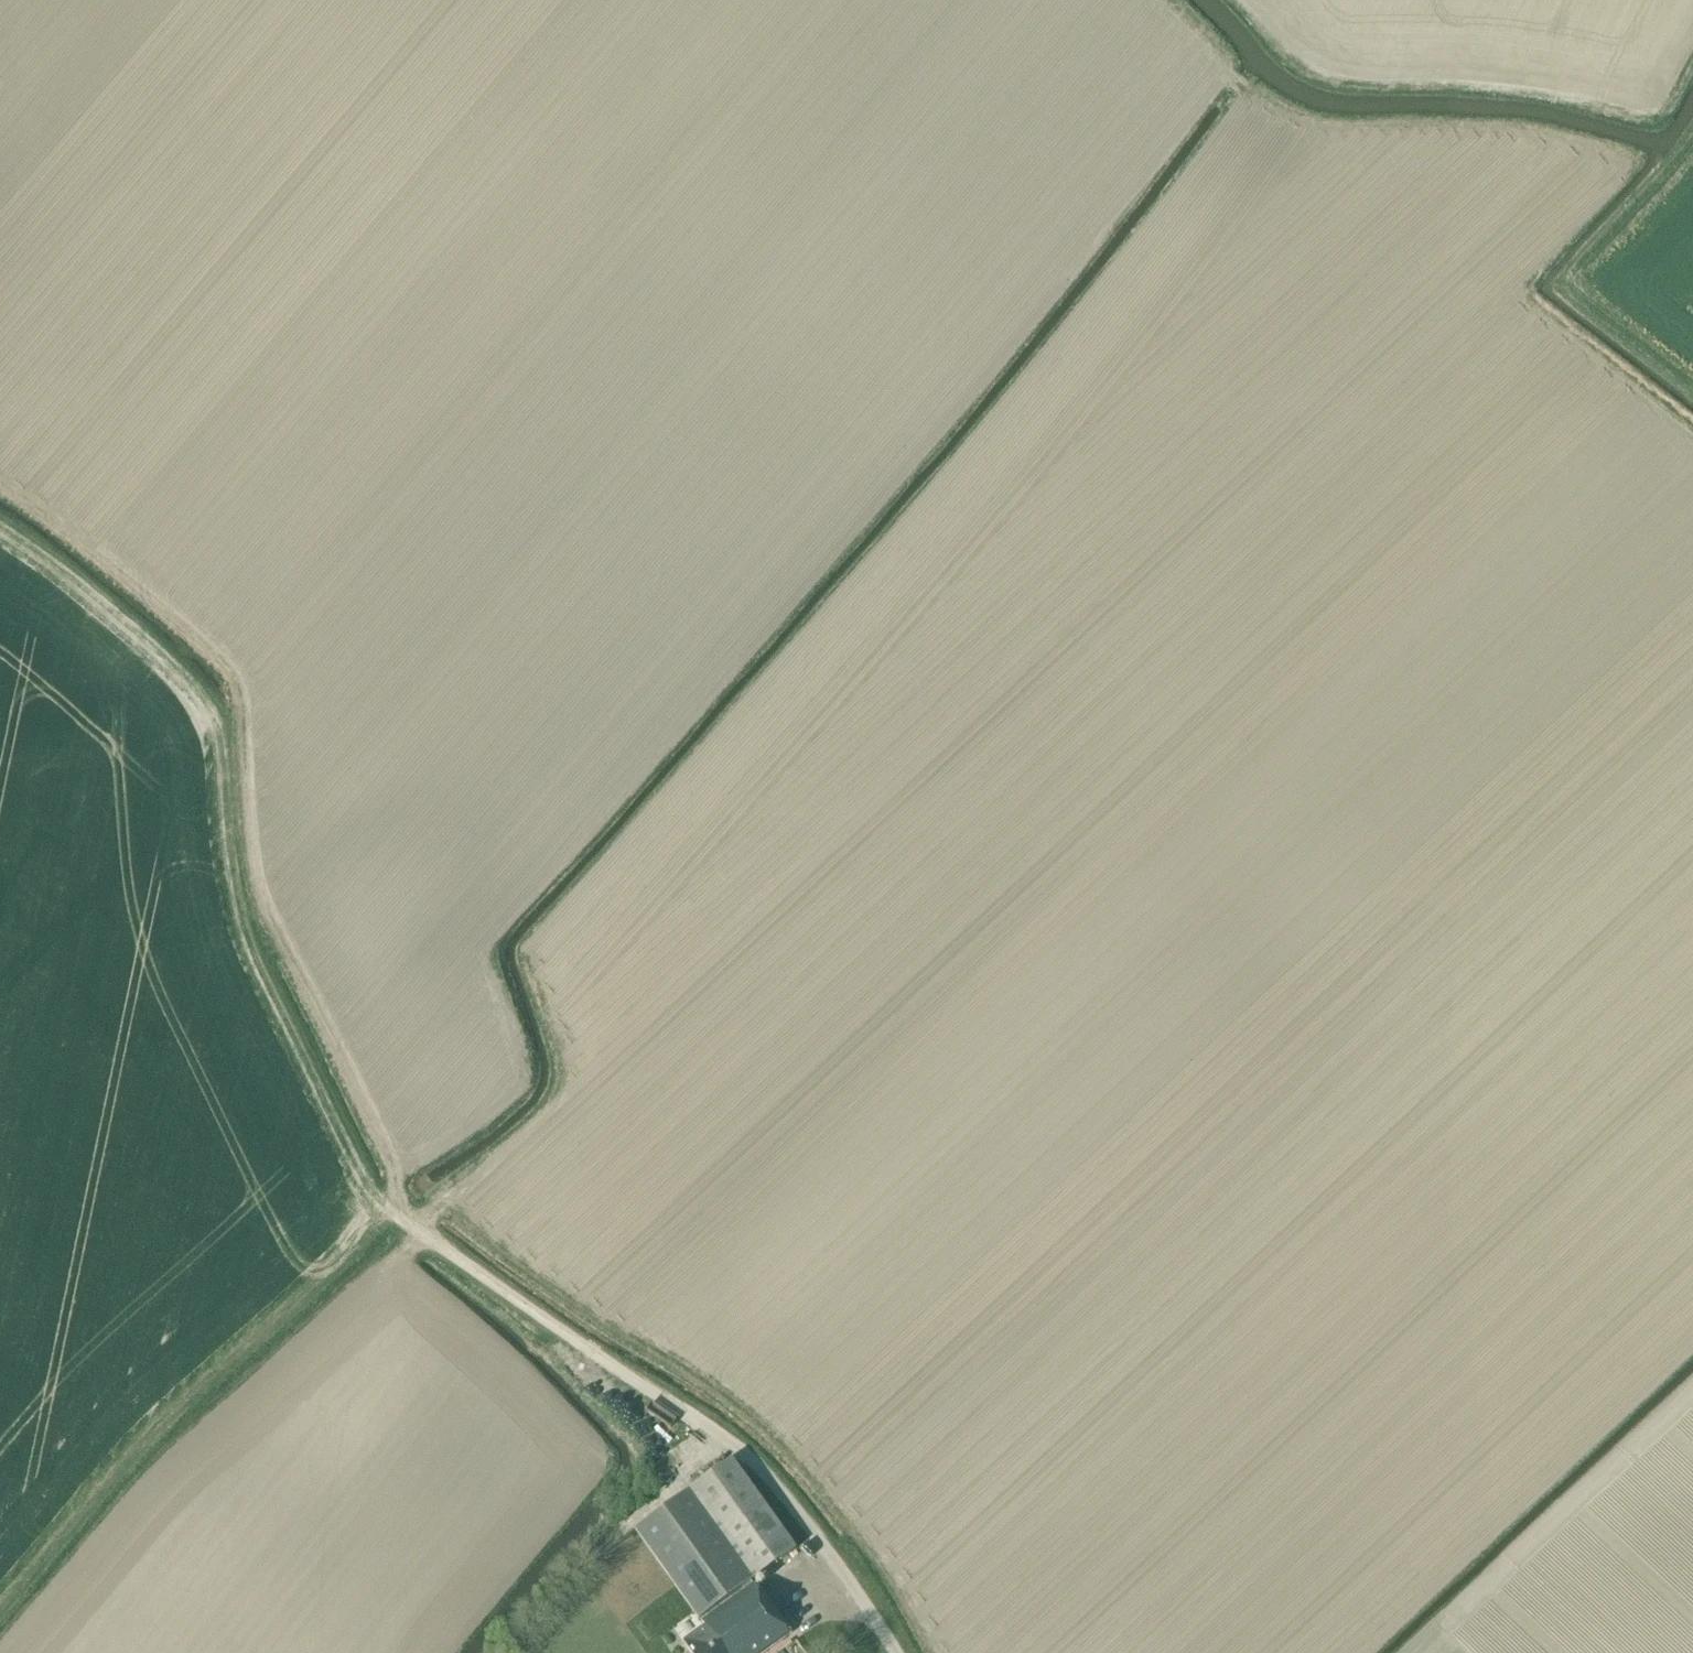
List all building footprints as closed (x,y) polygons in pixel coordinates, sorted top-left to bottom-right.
[(697,1619),(741,1588),(744,1591),(700,1622),(703,1626),(682,1641),(690,1652),(762,1652),(789,1634),(751,1581),(795,1550),(731,1460),(633,1528),(697,1619)]
